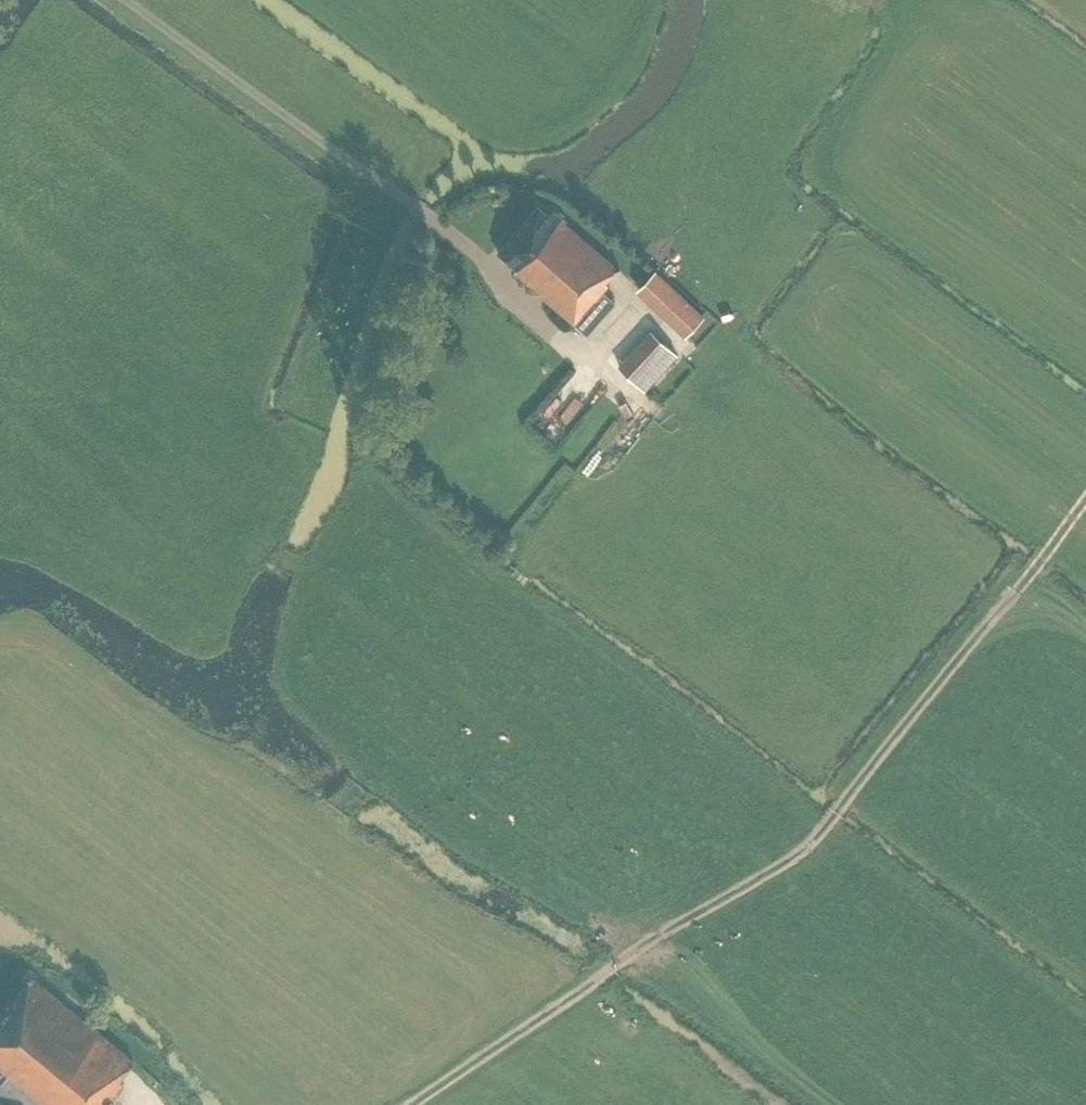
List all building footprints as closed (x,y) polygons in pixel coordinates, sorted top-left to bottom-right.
[(564,224),(566,222),(554,211),(549,217),(537,207),(498,253),(517,269),(514,273),(574,324),(587,335),(614,303),(602,292),(607,285),(603,282),(615,268),(564,224)] [(637,291),(685,336),(704,317),(656,271),(637,291)] [(676,355),(657,337),(625,372),(644,390),(676,355)] [(123,1082),(120,1079),(134,1062),(32,979),(0,1018),(0,1063),(0,1064),(0,1069),(5,1073),(0,1079),(0,1104),(105,1104),(123,1082)]
